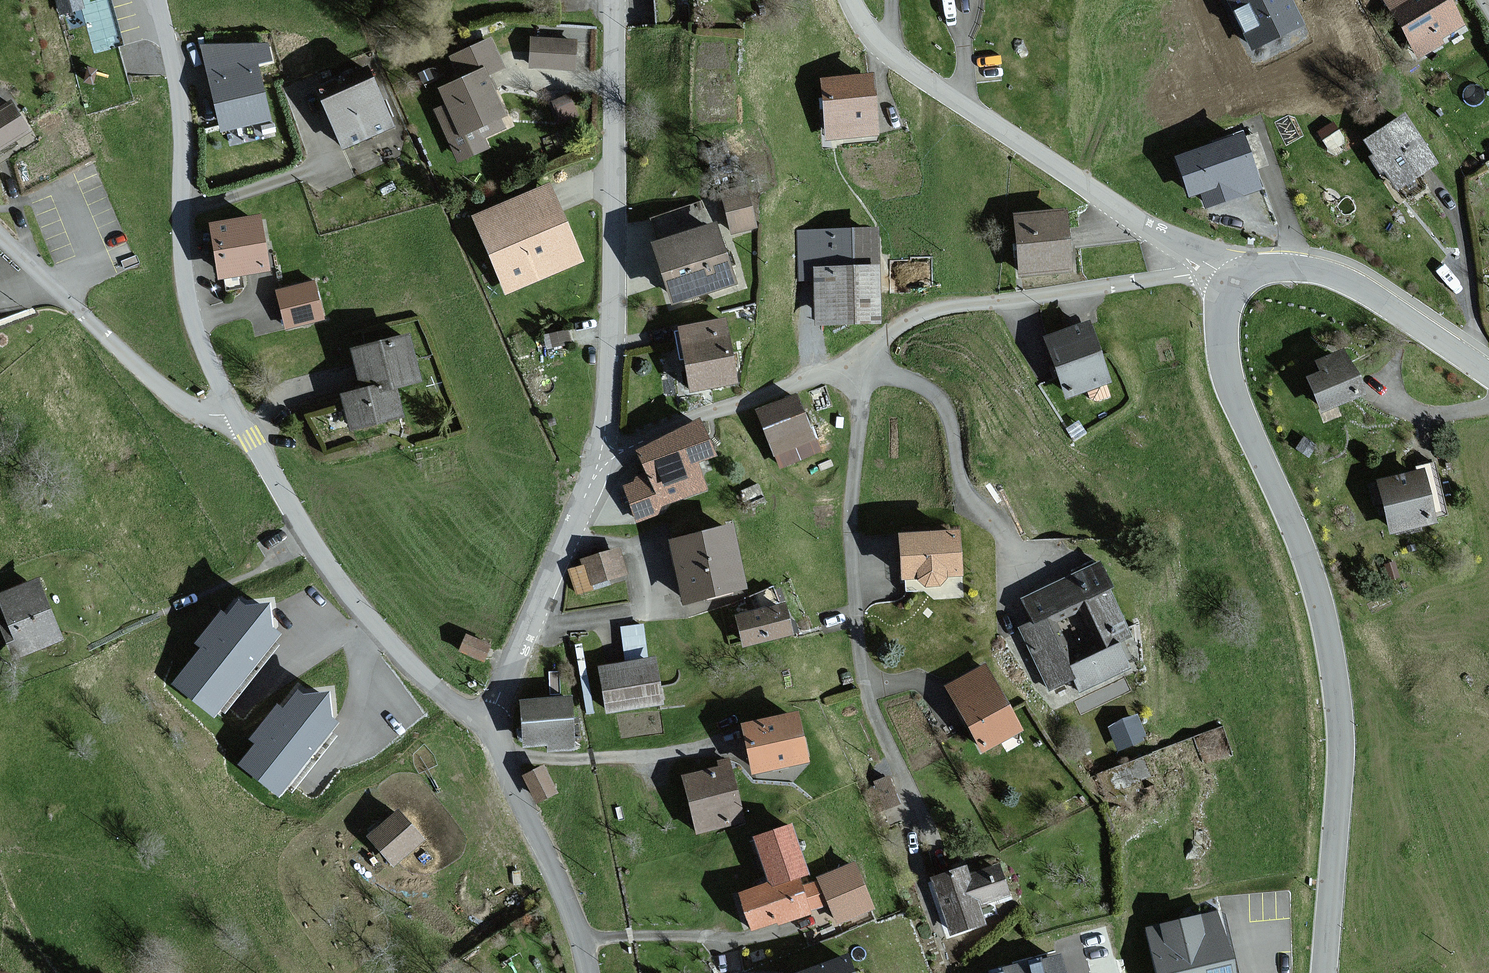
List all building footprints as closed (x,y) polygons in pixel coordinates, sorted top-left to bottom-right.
[(86,2),(86,0),(56,0),(59,10),(86,2)] [(1289,0),(1230,0),(1253,47),(1301,24),(1289,0)] [(1379,1),(1419,65),(1443,50),(1438,42),(1462,27),(1446,0),(1380,0),(1379,1)] [(490,40),(449,58),(458,79),(434,90),(442,107),(432,111),(455,160),(483,147),(479,140),(503,129),(498,118),(504,115),(486,76),(503,68),(490,40)] [(576,42),(530,41),(529,71),(576,72),(576,42)] [(268,61),(265,49),(200,47),(217,130),(262,121),(250,65),(268,61)] [(869,77),(816,80),(820,142),(873,139),(869,77)] [(373,81),(325,103),(344,144),(392,123),(373,81)] [(577,118),(568,97),(553,104),(562,124),(577,118)] [(8,108),(0,113),(0,153),(26,136),(8,108)] [(1399,117),(1360,142),(1391,190),(1430,165),(1399,117)] [(1236,136),(1172,160),(1185,198),(1199,193),(1204,208),(1255,190),(1236,136)] [(549,186),(471,219),(502,292),(580,260),(549,186)] [(740,193),(715,200),(726,240),(751,232),(740,193)] [(1063,211),(1015,216),(1021,275),(1069,271),(1063,211)] [(256,219),(206,228),(215,283),(265,275),(256,219)] [(708,228),(645,250),(666,310),(729,288),(708,228)] [(873,231),(797,232),(798,281),(810,281),(811,328),(874,327),(873,231)] [(316,285),(276,293),(284,333),(324,326),(316,285)] [(720,324),(676,331),(686,396),(731,389),(720,324)] [(1086,326),(1043,342),(1066,402),(1108,386),(1086,326)] [(405,340),(348,354),(357,393),(337,398),(346,436),(401,422),(394,392),(416,387),(405,340)] [(1343,350),(1318,361),(1323,372),(1311,377),(1325,410),(1362,395),(1343,350)] [(794,398),(755,413),(773,460),(812,445),(794,398)] [(695,428),(632,455),(644,482),(622,491),(637,527),(661,516),(659,511),(703,491),(693,468),(709,461),(695,428)] [(1422,471),(1381,481),(1394,531),(1434,521),(1422,471)] [(729,531),(667,546),(681,605),(743,591),(729,531)] [(957,532),(894,534),(896,578),(914,578),(914,587),(941,587),(941,577),(958,577),(957,532)] [(619,551),(582,562),(591,591),(627,580),(619,551)] [(1122,660),(1127,657),(1119,640),(1128,636),(1094,565),(1021,600),(1033,624),(1020,630),(1048,689),(1071,678),(1077,691),(1126,668),(1122,660)] [(0,596),(0,615),(18,660),(58,644),(33,583),(0,596)] [(278,634),(270,629),(269,604),(243,606),(238,602),(228,615),(221,610),(195,644),(200,649),(173,684),(214,716),(278,634)] [(782,604),(732,616),(740,650),(790,639),(782,604)] [(619,623),(625,652),(647,648),(641,619),(619,623)] [(490,646),(467,636),(461,650),(483,660),(490,646)] [(654,661),(599,668),(605,716),(660,709),(654,661)] [(982,668),(944,688),(979,755),(1017,735),(982,668)] [(241,766),(279,794),(335,724),(327,719),(328,694),(301,696),(297,693),(284,710),(277,704),(251,739),(258,743),(241,766)] [(571,698),(519,700),(520,751),(573,749),(571,698)] [(792,714),(737,726),(747,776),(802,764),(792,714)] [(1143,738),(1135,717),(1108,728),(1116,749),(1143,738)] [(716,771),(680,778),(693,835),(740,825),(726,762),(714,764),(716,771)] [(545,772),(543,768),(524,779),(540,806),(558,796),(545,772)] [(392,811),(392,812),(364,838),(391,866),(420,840),(392,811)] [(802,876),(784,825),(747,838),(763,885),(733,896),(747,935),(823,908),(829,925),(864,913),(847,866),(796,884),(795,879),(802,876)] [(962,868),(928,878),(946,937),(978,928),(973,911),(1005,902),(995,868),(965,877),(962,868)] [(1220,913),(1147,929),(1157,972),(1233,972),(1220,913)] [(1061,954),(995,971),(995,972),(1066,972),(1061,954)] [(843,958),(802,972),(849,972),(843,958)]
